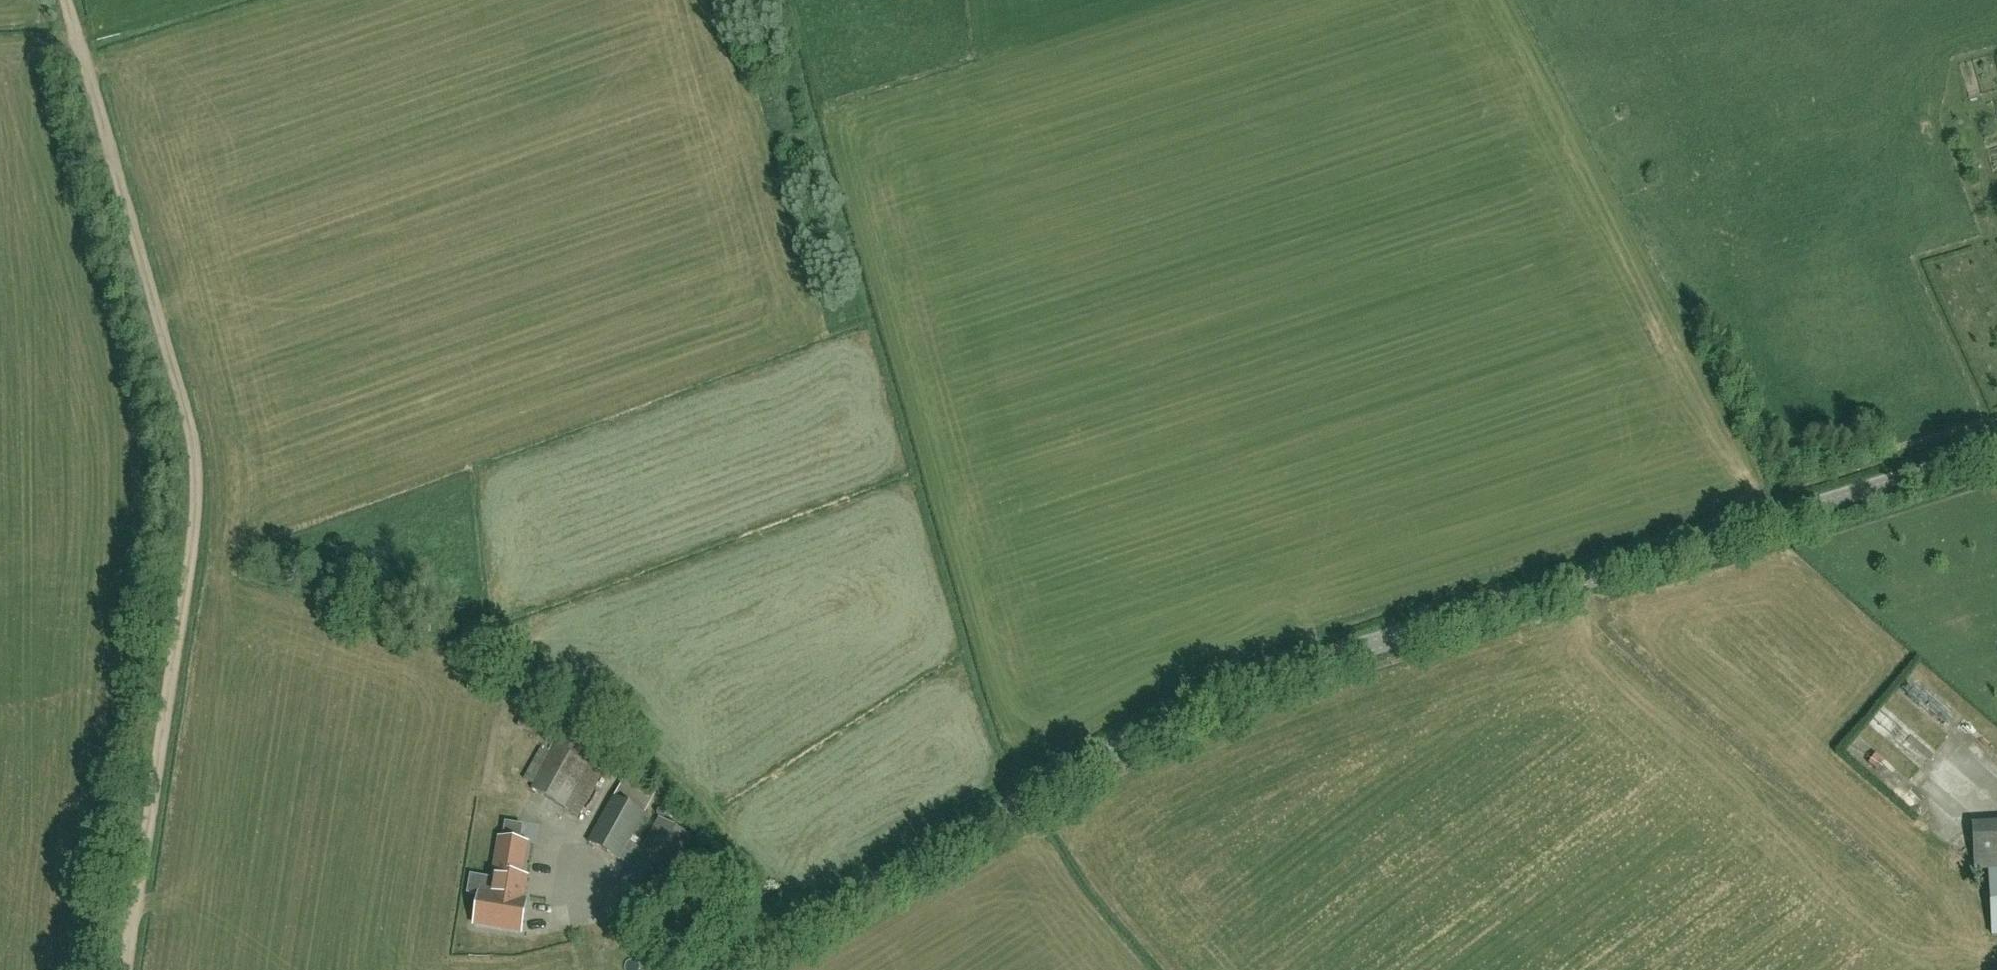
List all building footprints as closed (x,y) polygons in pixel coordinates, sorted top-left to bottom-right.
[(604,775),(580,761),(599,726),(572,713),(531,790),(580,818),(604,775)] [(587,843),(621,861),(630,866),(641,847),(631,842),(646,815),(645,814),(655,796),(624,779),(614,797),(613,797),(587,843)] [(656,902),(692,837),(662,821),(625,885),(656,902)] [(1989,870),(1992,934),(1996,934),(1996,823),(1971,825),(1973,871),(1989,870)] [(480,893),(475,924),(520,932),(526,900),(524,900),(527,884),(563,890),(570,843),(511,834),(504,880),(506,881),(505,885),(493,883),(491,894),(480,893)]
